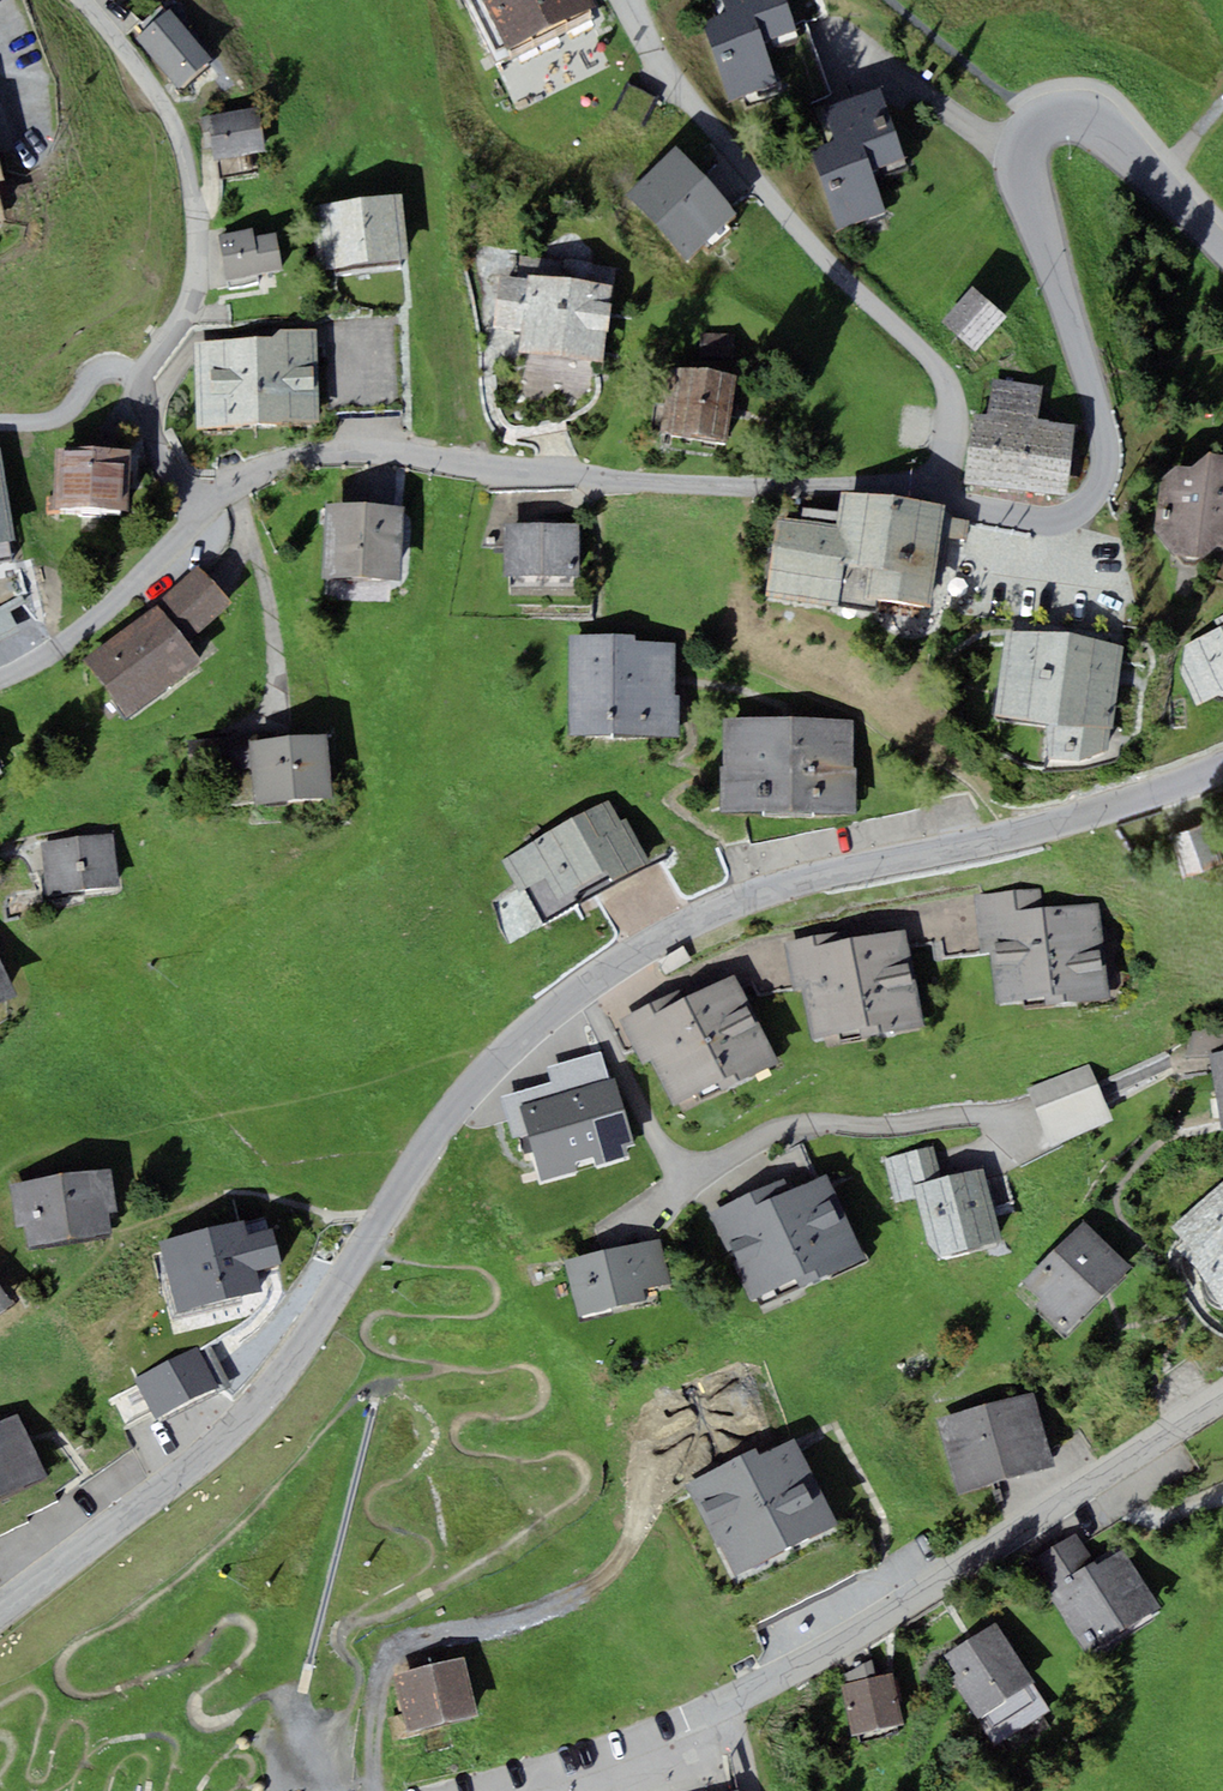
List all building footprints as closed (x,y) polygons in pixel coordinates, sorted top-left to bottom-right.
[(502,47),(596,6),(593,0),(481,0),(502,47)] [(726,12),(702,20),(730,101),(778,84),(763,40),(796,29),(786,0),(722,0),(726,12)] [(213,58),(170,8),(136,37),(179,87),(213,58)] [(824,105),(836,141),(811,150),(838,229),(887,212),(872,169),(905,158),(880,86),(824,105)] [(259,106),(201,116),(206,147),(212,146),(214,159),(217,159),(256,152),(267,151),(259,106)] [(686,258),(737,212),(676,146),(625,192),(686,258)] [(259,172),(256,152),(217,159),(220,179),(259,172)] [(402,192),(319,203),(328,269),(335,268),(337,276),(402,268),(401,259),(411,258),(402,192)] [(217,235),(226,279),(282,268),(275,232),(254,237),(252,228),(217,235)] [(610,285),(528,275),(527,280),(497,277),(491,329),(521,333),(518,352),(600,361),(610,285)] [(974,351),(1007,316),(974,286),(942,321),(974,351)] [(197,427),(321,421),(316,335),(316,327),(280,328),(273,338),(193,342),(197,427)] [(735,334),(701,333),(700,356),(734,358),(735,334)] [(730,441),(739,374),(670,364),(661,431),(730,441)] [(973,413),(965,483),(1066,495),(1075,425),(1038,421),(1043,385),(990,379),(986,415),(973,413)] [(130,448),(55,446),(55,506),(130,507),(130,448)] [(0,450),(0,535),(14,533),(0,450)] [(1210,451),(1192,465),(1177,464),(1161,477),(1155,529),(1176,554),(1203,556),(1218,545),(1222,546),(1222,454),(1210,451)] [(946,504),(843,491),(839,523),(778,515),(767,595),(875,610),(877,597),(932,604),(946,504)] [(401,578),(403,505),(325,503),(323,576),(401,578)] [(580,575),(579,522),(540,523),(542,576),(580,575)] [(542,576),(540,523),(503,524),(505,577),(542,576)] [(198,565),(159,603),(188,641),(232,603),(198,565)] [(127,716),(202,660),(188,641),(159,603),(84,659),(127,716)] [(1214,619),(1218,628),(1185,645),(1182,672),(1197,705),(1222,693),(1222,615),(1214,619)] [(1124,644),(1007,629),(996,716),(1047,723),(1047,757),(1078,760),(1108,751),(1113,731),(1124,644)] [(635,634),(569,634),(569,733),(635,733),(643,733),(643,736),(679,736),(680,700),(675,700),(675,640),(635,640),(635,634)] [(721,813),(857,813),(857,765),(854,765),(854,717),(724,717),(724,765),(721,765),(721,813)] [(328,733),(250,740),(251,759),(255,803),(333,796),(328,733)] [(250,740),(249,734),(187,740),(189,764),(251,759),(250,740)] [(609,800),(503,859),(520,891),(525,888),(544,922),(578,903),(575,896),(610,876),(613,882),(650,861),(625,817),(620,820),(609,800)] [(1182,880),(1222,867),(1222,862),(1211,826),(1169,840),(1182,880)] [(48,895),(122,885),(115,833),(41,843),(48,895)] [(1110,998),(1099,901),(1043,907),(1041,887),(975,894),(981,946),(995,945),(997,963),(993,963),(998,1002),(1046,997),(1047,1005),(1110,998)] [(926,1025),(906,927),(851,938),(849,930),(786,942),(795,990),(803,988),(813,1037),(860,1028),(862,1038),(926,1025)] [(18,995),(0,958),(0,1004),(18,995)] [(669,994),(621,1018),(644,1063),(653,1058),(676,1104),(718,1082),(723,1093),(780,1064),(733,973),(674,1003),(669,994)] [(1192,1026),(1185,1056),(1211,1059),(1210,1052),(1222,1051),(1222,1030),(1192,1026)] [(519,1106),(609,1079),(601,1051),(548,1067),(552,1082),(501,1097),(514,1136),(527,1132),(519,1106)] [(1210,1052),(1211,1059),(1220,1127),(1222,1126),(1222,1051),(1210,1052)] [(1113,1119),(1090,1063),(1027,1089),(1050,1146),(1113,1119)] [(634,1145),(614,1078),(609,1079),(519,1106),(527,1132),(541,1180),(578,1170),(575,1161),(584,1158),(592,1156),(595,1167),(629,1156),(627,1147),(634,1145)] [(884,1159),(897,1202),(916,1196),(914,1186),(944,1178),(934,1145),(884,1159)] [(1002,1240),(983,1168),(944,1178),(914,1186),(916,1196),(929,1244),(941,1256),(1002,1240)] [(11,1184),(16,1225),(25,1224),(28,1244),(111,1232),(109,1212),(117,1211),(111,1170),(11,1184)] [(751,1300),(797,1279),(801,1288),(868,1258),(829,1173),(791,1191),(785,1178),(711,1211),(751,1300)] [(1174,1226),(1185,1239),(1176,1247),(1222,1297),(1222,1181),(1174,1226)] [(244,1218),(159,1241),(178,1312),(263,1289),(257,1269),(281,1263),(272,1226),(248,1233),(244,1218)] [(1067,1332),(1133,1266),(1084,1218),(1023,1280),(1042,1299),(1038,1303),(1067,1332)] [(664,1237),(565,1259),(578,1316),(648,1300),(645,1287),(674,1281),(664,1237)] [(156,1418),(219,1386),(199,1346),(136,1378),(156,1418)] [(937,1420),(958,1493),(1056,1465),(1035,1392),(937,1420)] [(48,1474),(18,1411),(0,1420),(0,1497),(48,1474)] [(757,1447),(687,1483),(735,1576),(840,1521),(796,1436),(761,1454),(757,1447)] [(1074,1532),(1029,1563),(1093,1654),(1162,1606),(1122,1549),(1098,1566),(1074,1532)] [(997,1623),(946,1656),(957,1673),(952,1677),(996,1745),(1053,1708),(997,1623)] [(409,1733),(478,1715),(461,1655),(393,1674),(409,1733)] [(844,1674),(846,1683),(876,1676),(873,1660),(844,1674)] [(852,1735),(904,1723),(892,1672),(876,1676),(846,1683),(840,1684),(852,1735)]
